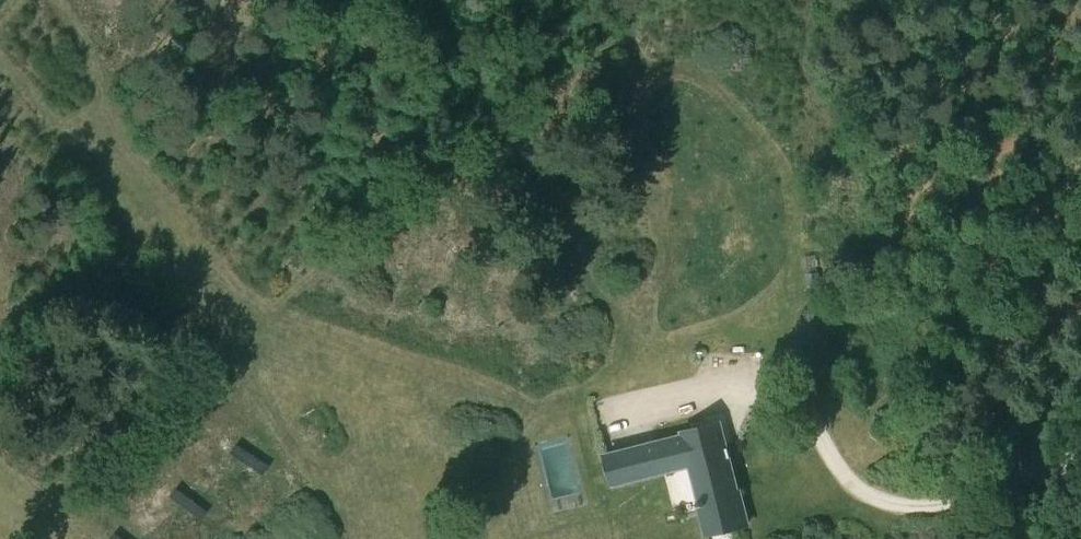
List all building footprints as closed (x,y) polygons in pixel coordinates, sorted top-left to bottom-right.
[(818,273),(806,274),(807,287),(819,286),(818,273)] [(684,436),(604,455),(612,484),(691,465),(700,501),(698,501),(706,532),(747,524),(738,492),(736,492),(719,424),(683,432),(684,436)]
